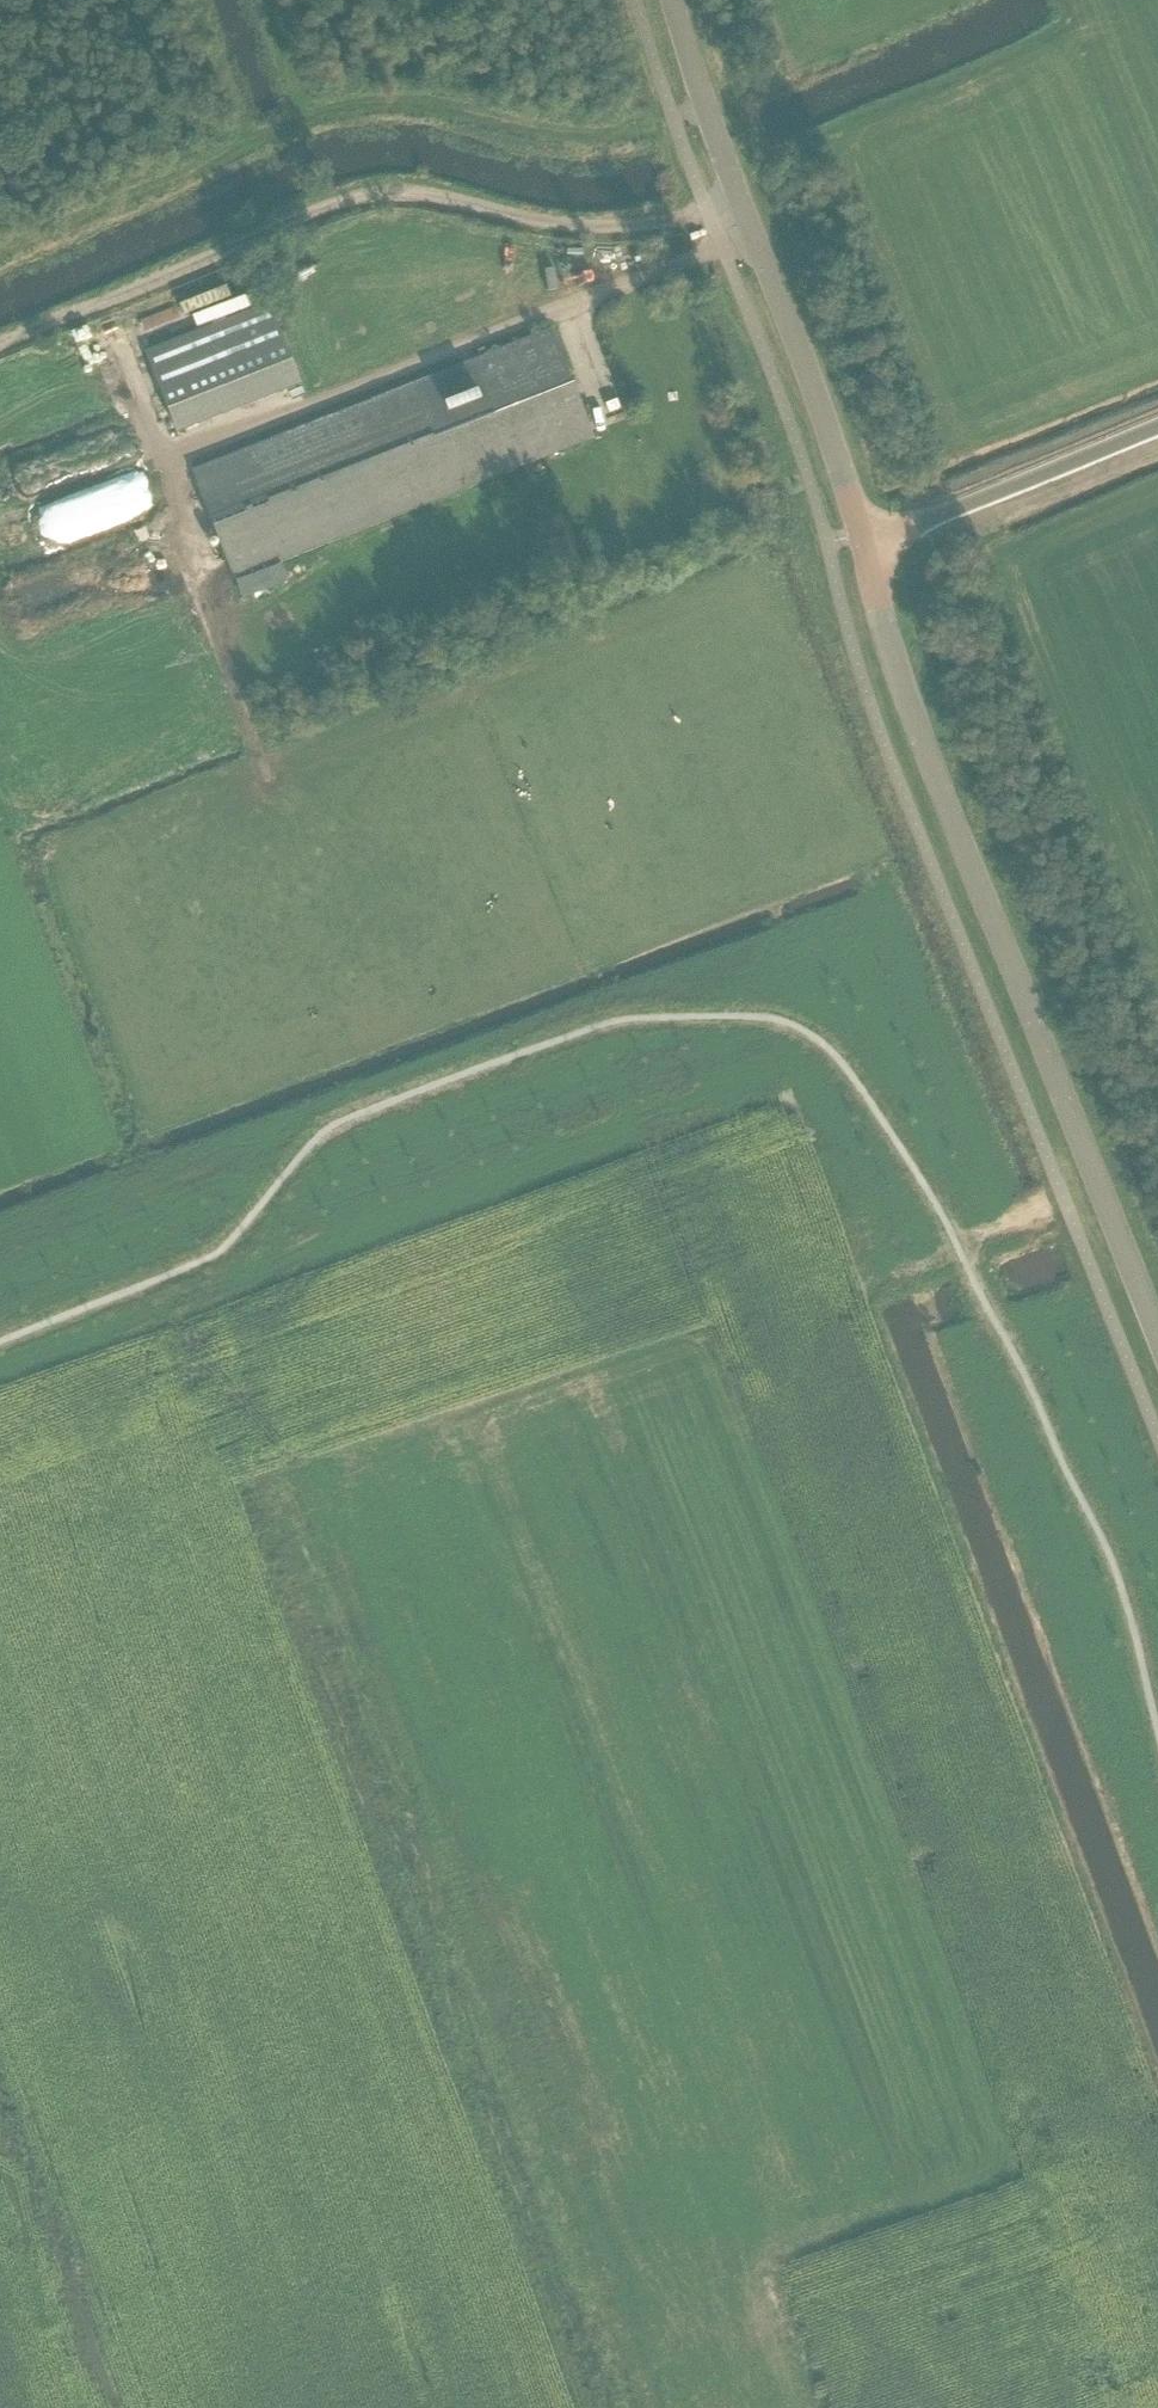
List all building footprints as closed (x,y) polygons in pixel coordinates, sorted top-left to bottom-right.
[(176,427),(298,379),(268,302),(146,351),(176,427)] [(235,579),(593,438),(550,329),(192,469),(235,579)] [(22,494),(109,463),(94,422),(7,453),(22,494)] [(281,565),(237,582),(244,600),(264,593),(288,583),(281,565)]
